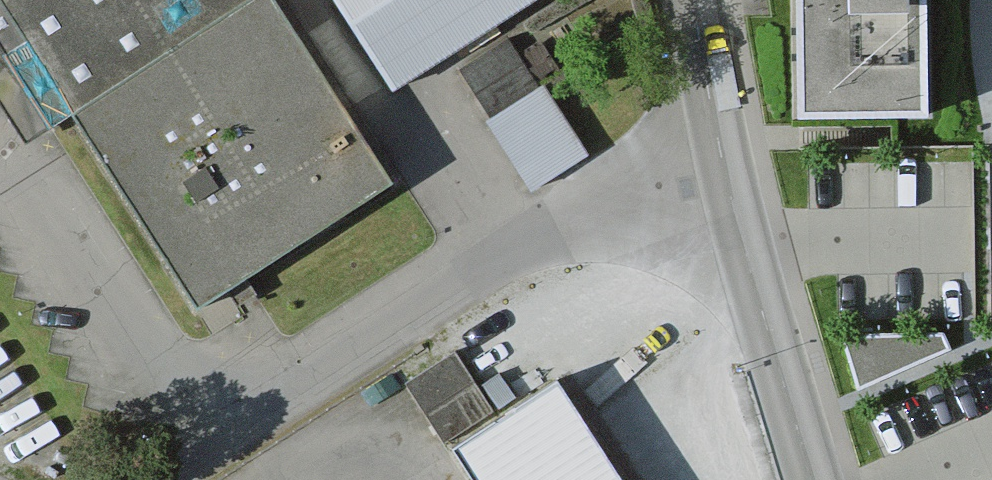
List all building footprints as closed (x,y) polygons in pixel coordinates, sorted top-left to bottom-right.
[(189,314),(391,185),(272,0),(0,0),(0,22),(189,314)] [(391,95),(540,0),(330,0),(391,95)] [(816,122),(945,120),(942,0),(813,0),(816,122)] [(461,57),(488,106),(540,77),(514,28),(461,57)] [(537,184),(593,147),(546,76),(490,113),(537,184)] [(412,379),(441,431),(562,365),(533,312),(412,379)] [(841,334),(858,390),(951,349),(944,334),(841,334)] [(556,384),(451,451),(469,479),(618,479),(556,384)]
